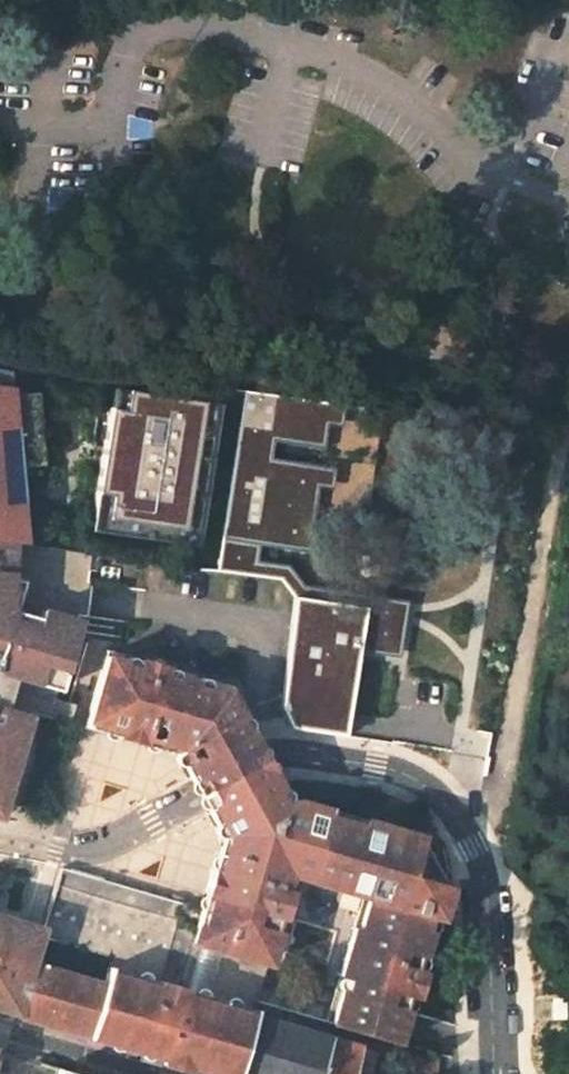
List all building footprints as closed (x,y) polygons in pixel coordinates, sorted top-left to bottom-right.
[(8,548),(21,550),(14,472),(39,470),(32,398),(7,400),(4,376),(0,375),(0,547),(8,548)] [(198,406),(124,394),(121,414),(107,412),(90,522),(116,526),(114,539),(161,546),(163,533),(197,538),(208,463),(198,462),(206,406),(198,405),(198,406)] [(292,569),(261,565),(264,550),(312,557),(315,536),(322,491),(325,470),(275,463),(278,446),(328,454),(331,430),(335,409),(243,396),(219,575),(287,584),(297,597),(307,589),(292,569)] [(216,408),(206,406),(198,462),(208,463),(216,408)] [(348,411),(335,409),(331,430),(345,432),(348,411)] [(339,472),(325,470),(322,491),(336,493),(339,472)] [(116,526),(90,522),(88,535),(114,539),(116,526)] [(197,538),(163,533),(161,546),(195,552),(197,538)] [(315,536),(312,557),(326,559),(329,538),(315,536)] [(0,547),(0,819),(5,800),(23,806),(46,725),(28,721),(30,715),(28,714),(29,711),(68,724),(74,704),(54,698),(61,670),(74,624),(39,614),(36,624),(3,614),(8,548),(0,547)] [(349,741),(362,655),(386,659),(395,602),(307,589),(297,597),(285,710),(295,732),(349,741)] [(411,605),(395,602),(386,659),(403,662),(411,605)] [(364,823),(289,800),(289,799),(284,802),(278,792),(283,789),(280,784),(268,762),(249,727),(244,730),(239,719),(243,717),(229,691),(208,685),(207,688),(195,685),(196,681),(177,675),(176,679),(164,675),(165,672),(136,663),(135,667),(124,664),(125,660),(104,653),(87,717),(128,730),(172,740),(177,751),(194,781),(200,778),(208,793),(214,803),(209,806),(234,853),(217,911),(279,931),(290,890),(286,889),(289,877),(364,899),(357,926),(351,925),(336,976),(346,980),(343,991),(338,989),(328,1023),(402,1045),(409,1020),(433,931),(445,885),(410,874),(419,840),(364,823)] [(279,931),(217,911),(234,853),(209,806),(214,803),(208,793),(200,778),(194,781),(177,751),(172,740),(128,730),(87,717),(85,723),(116,733),(115,738),(143,746),(144,744),(175,753),(174,758),(174,760),(174,761),(175,762),(175,763),(177,764),(178,765),(181,765),(183,765),(200,797),(215,824),(214,828),(214,830),(214,832),(214,834),(215,835),(216,836),(219,836),(221,837),(215,864),(202,910),(199,922),(178,996),(193,1000),(207,1004),(229,929),(276,941),(279,931)] [(486,787),(490,763),(464,759),(460,784),(486,787)] [(202,910),(57,867),(52,883),(199,922),(202,910)] [(276,941),(229,929),(207,1004),(193,1000),(178,996),(199,922),(52,883),(41,925),(36,943),(50,947),(52,942),(104,958),(97,983),(80,1037),(175,1065),(206,1073),(233,1073),(250,1015),(265,966),(269,968),(276,941)] [(41,925),(31,922),(0,913),(0,1013),(5,1015),(15,1018),(30,965),(36,943),(41,925)] [(30,965),(15,1018),(39,1025),(80,1037),(97,983),(30,965)] [(564,998),(551,998),(552,1019),(565,1019),(564,998)] [(250,1015),(233,1073),(317,1073),(328,1039),(250,1015)] [(358,1047),(328,1039),(317,1073),(351,1073),(355,1057),(358,1047)] [(371,1062),(355,1057),(351,1073),(368,1073),(371,1062)]
